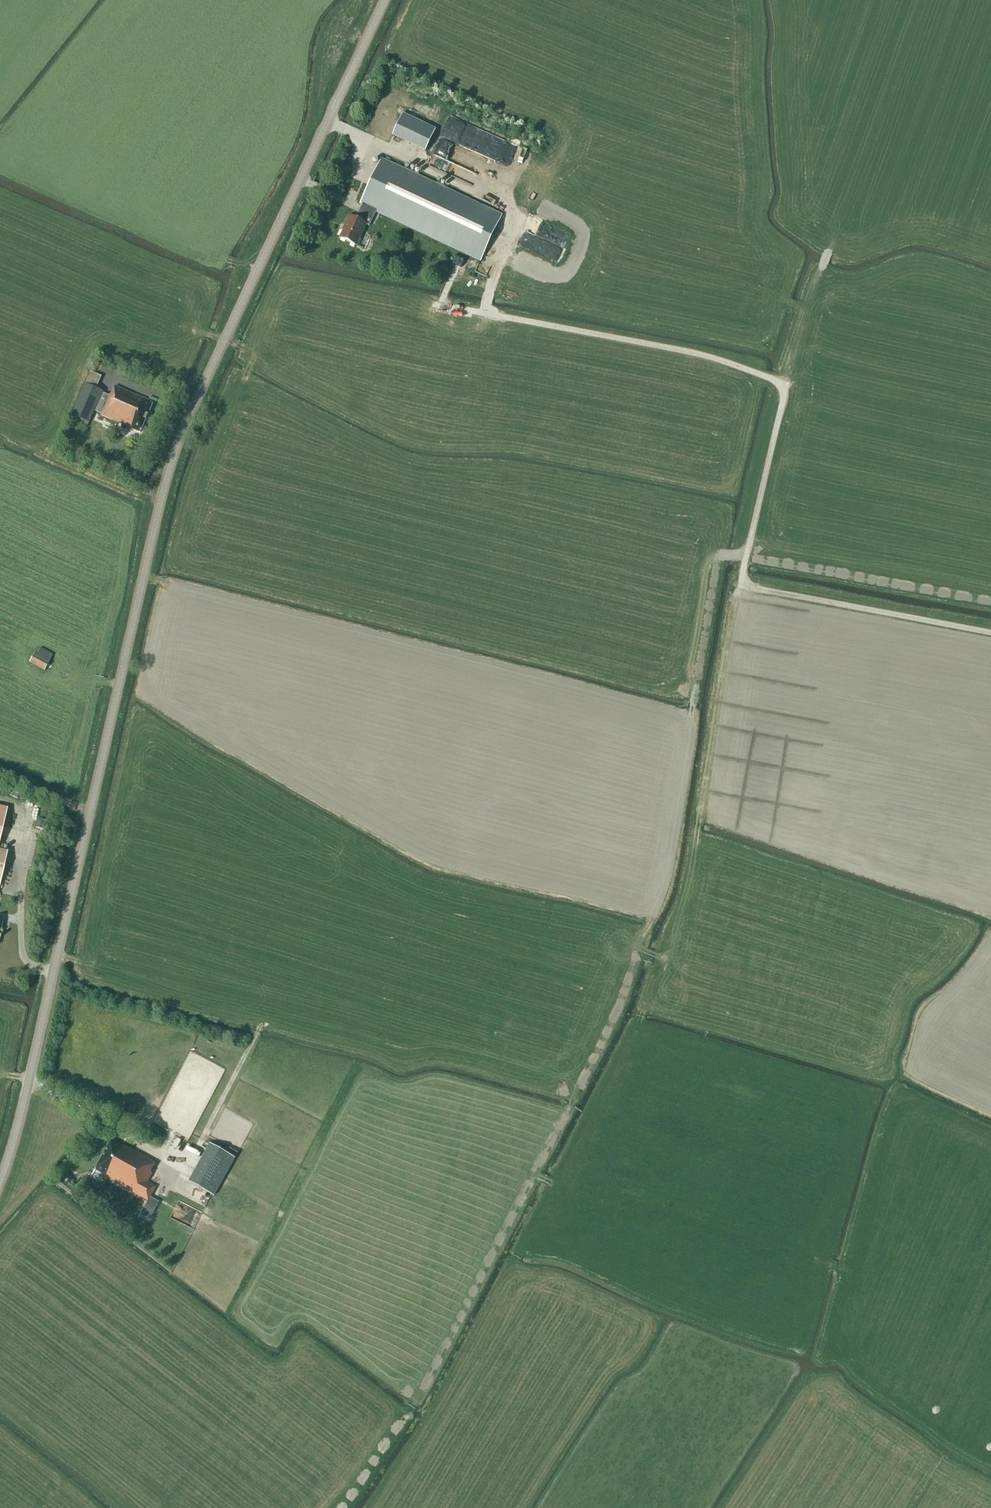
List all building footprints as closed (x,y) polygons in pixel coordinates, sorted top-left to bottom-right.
[(436,130),(403,114),(392,136),(426,152),(436,130)] [(469,146),(477,127),(450,116),(443,134),(469,146)] [(369,226),(376,212),(480,261),(502,216),(382,159),(360,205),(362,206),(355,219),(349,216),(345,225),(346,226),(340,238),(356,246),(366,225),(369,226)] [(88,423),(94,410),(102,414),(101,415),(140,433),(153,403),(115,386),(111,395),(110,395),(109,396),(101,392),(102,391),(96,388),(101,376),(91,372),(71,415),(88,423)] [(36,655),(34,654),(30,662),(45,670),(53,655),(40,648),(36,655)] [(36,825),(45,827),(46,818),(38,817),(36,825)] [(156,1163),(155,1162),(124,1145),(123,1147),(111,1141),(95,1170),(106,1176),(106,1178),(148,1201),(156,1187),(148,1182),(152,1173),(151,1172),(156,1163)] [(210,1145),(189,1182),(214,1196),(235,1159),(210,1145)]
